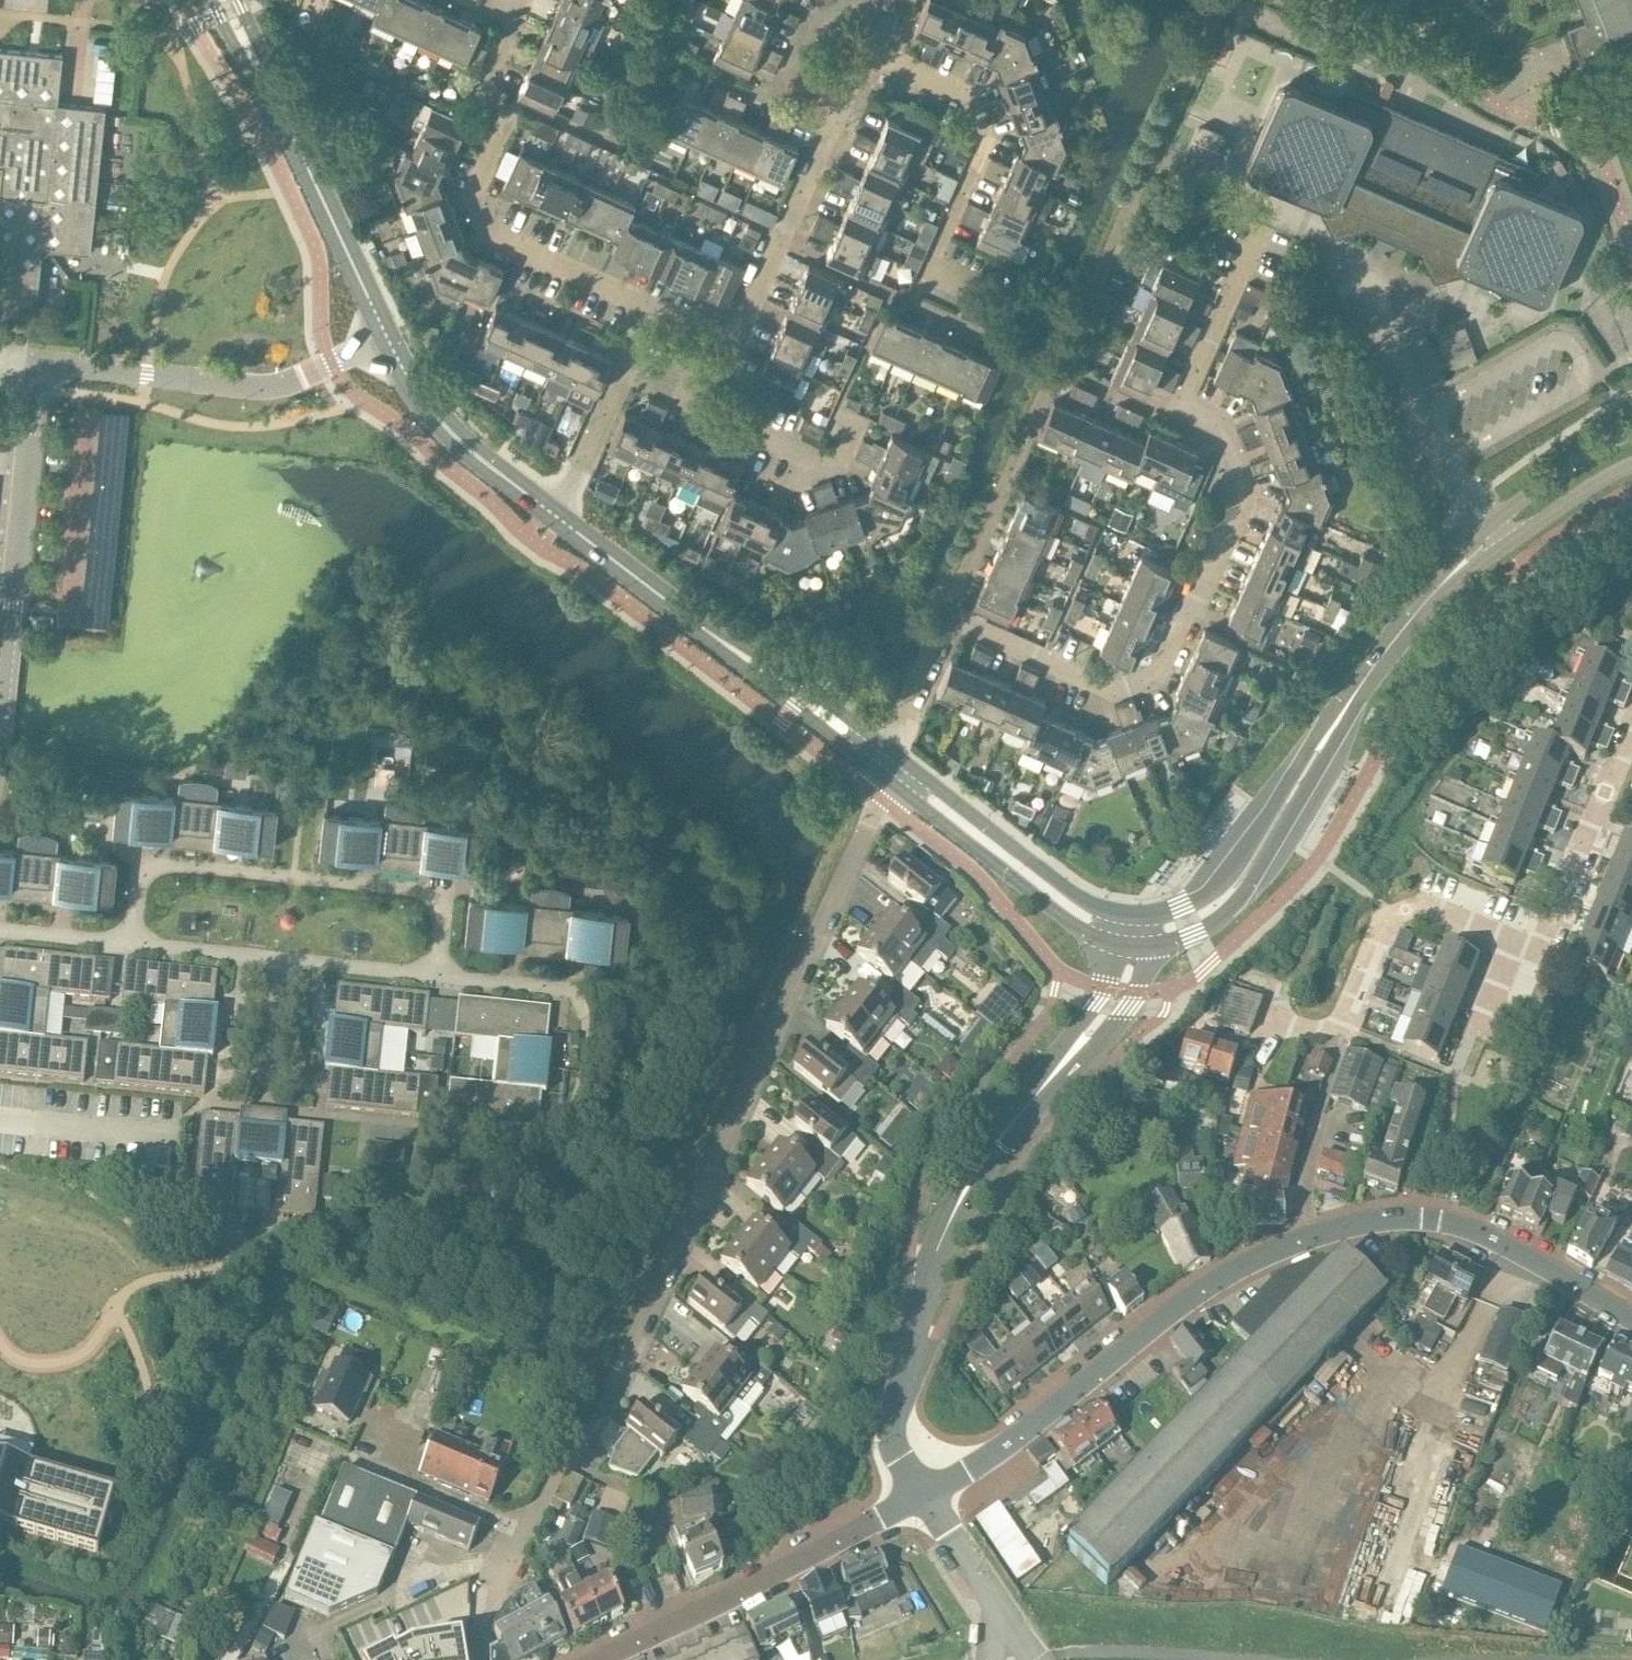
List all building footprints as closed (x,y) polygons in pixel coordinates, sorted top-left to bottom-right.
[(379,7),(378,6),(372,18),(396,29),(409,0),(382,0),(379,7)] [(396,29),(406,34),(401,46),(413,52),(419,39),(434,5),(424,0),(409,0),(396,29)] [(560,1),(594,17),(602,0),(560,0),(560,1)] [(768,29),(778,5),(775,4),(775,5),(764,0),(739,0),(733,13),(768,29)] [(880,4),(889,8),(893,0),(882,0),(880,4)] [(914,30),(937,40),(952,5),(953,6),(955,0),(927,0),(914,30)] [(1585,19),(1567,26),(1590,87),(1631,71),(1631,0),(1577,0),(1585,19)] [(560,1),(550,23),(584,39),(594,43),(604,21),(594,17),(560,1)] [(419,39),(442,49),(457,15),(434,5),(419,39)] [(937,40),(960,50),(975,16),(953,6),(952,5),(937,40)] [(801,15),(786,8),(782,18),(796,25),(801,15)] [(758,52),(768,29),(733,13),(723,36),(758,52)] [(457,15),(442,49),(465,60),(462,65),(475,71),(488,43),(475,38),(481,26),(457,15)] [(975,16),(960,50),(984,61),(985,58),(984,57),(998,26),(997,26),(975,16)] [(998,26),(984,57),(985,58),(996,63),(1001,77),(1002,78),(1038,64),(1027,35),(1023,36),(1021,29),(1000,20),(997,26),(998,26)] [(638,25),(628,21),(624,30),(634,35),(638,25)] [(550,23),(539,46),(573,62),(584,67),(595,44),(594,43),(584,39),(550,23)] [(629,45),(634,35),(624,30),(619,40),(629,45)] [(747,75),(758,52),(723,36),(713,60),(747,75)] [(925,44),(918,58),(927,62),(934,48),(925,44)] [(539,46),(529,69),(563,85),(574,62),(573,62),(539,46)] [(769,46),(765,55),(780,61),(784,52),(769,46)] [(15,293),(27,294),(32,294),(32,295),(39,295),(44,252),(50,247),(92,252),(100,184),(100,177),(107,112),(108,109),(59,103),(61,81),(64,55),(62,55),(57,54),(0,48),(0,291),(15,293)] [(934,48),(927,62),(937,66),(943,52),(934,48)] [(776,71),(780,61),(765,55),(761,64),(776,71)] [(372,57),(367,68),(377,72),(381,62),(372,57)] [(381,62),(377,72),(386,77),(391,66),(381,62)] [(1001,77),(998,78),(1008,103),(1043,89),(1052,86),(1043,62),(1038,64),(1002,78),(1001,77)] [(964,79),(974,83),(980,69),(970,64),(964,79)] [(618,69),(607,65),(603,75),(613,80),(618,69)] [(529,69),(518,93),(528,97),(552,108),(563,85),(529,69)] [(695,91),(702,77),(692,72),(685,87),(695,91)] [(609,90),(613,80),(603,75),(598,85),(609,90)] [(427,83),(413,76),(408,86),(422,93),(427,83)] [(1380,88),(1389,92),(1392,84),(1392,83),(1392,82),(1392,81),(1392,80),(1391,79),(1390,79),(1385,76),(1380,88)] [(1246,163),(1246,164),(1246,166),(1246,168),(1247,169),(1248,171),(1249,172),(1250,173),(1252,174),(1253,175),(1254,175),(1314,201),(1332,235),(1333,237),(1338,236),(1364,228),(1375,233),(1407,247),(1419,252),(1432,277),(1434,281),(1436,280),(1471,271),(1534,298),(1536,299),(1538,299),(1541,298),(1543,298),(1545,297),(1547,296),(1548,294),(1550,292),(1581,221),(1581,219),(1582,218),(1582,216),(1582,214),(1581,213),(1580,211),(1579,210),(1578,208),(1577,208),(1576,207),(1575,206),(1527,185),(1539,169),(1384,102),(1372,96),(1346,85),(1344,84),(1341,103),(1294,83),(1292,82),(1290,81),(1288,81),(1286,81),(1284,82),(1282,83),(1281,84),(1279,85),(1278,87),(1277,89),(1247,160),(1246,161),(1246,163)] [(358,99),(368,104),(373,94),(363,89),(358,99)] [(732,108),(738,93),(729,89),(722,103),(732,108)] [(1043,89),(1008,103),(1017,127),(1020,126),(1019,125),(1052,113),(1052,112),(1043,89)] [(741,112),(747,97),(738,93),(732,108),(741,112)] [(682,94),(659,144),(682,155),(690,139),(705,105),(682,94)] [(1001,105),(997,96),(982,101),(986,111),(1001,105)] [(368,104),(358,99),(353,109),(364,114),(368,104)] [(417,114),(412,125),(421,129),(421,128),(456,144),(466,120),(432,105),(426,118),(417,114)] [(705,105),(690,139),(712,149),(728,115),(705,105)] [(1001,105),(986,111),(989,120),(1004,114),(1001,105)] [(524,109),(519,120),(532,126),(537,115),(524,109)] [(598,114),(588,109),(582,122),(592,127),(598,114)] [(777,128),(784,114),(774,110),(768,124),(777,128)] [(888,117),(877,141),(912,156),(911,157),(924,162),(934,140),(938,143),(945,128),(905,110),(900,123),(888,117)] [(1052,113),(1019,125),(1020,126),(1025,140),(1020,151),(1020,152),(1051,166),(1051,167),(1057,170),(1066,149),(1063,143),(1067,141),(1056,111),(1052,112),(1052,113)] [(786,132),(793,118),(784,114),(777,128),(786,132)] [(728,115),(712,149),(735,160),(751,125),(728,115)] [(1209,164),(1223,132),(1205,125),(1204,124),(1203,124),(1202,124),(1200,124),(1199,125),(1198,126),(1197,126),(1197,127),(1188,147),(1188,149),(1188,150),(1188,151),(1188,152),(1188,153),(1189,155),(1190,155),(1191,156),(1209,164)] [(751,125),(735,160),(758,170),(774,136),(751,125)] [(421,128),(411,151),(442,165),(442,166),(445,168),(456,144),(421,128)] [(568,131),(564,141),(577,146),(581,137),(568,131)] [(873,150),(867,164),(901,179),(911,157),(912,156),(877,141),(855,131),(851,140),(873,150)] [(782,181),(797,146),(774,136),(758,170),(782,181)] [(594,142),(581,137),(577,146),(590,152),(594,142)] [(411,151),(405,148),(396,168),(399,175),(395,176),(406,206),(410,205),(410,204),(442,192),(442,191),(437,177),(442,166),(442,165),(411,151)] [(1017,150),(1006,174),(1041,189),(1042,188),(1051,167),(1051,166),(1020,152),(1020,151),(1017,150)] [(504,185),(527,196),(543,161),(519,151),(504,185)] [(609,161),(623,167),(627,157),(614,151),(609,161)] [(984,163),(999,170),(1003,161),(988,154),(984,163)] [(1555,156),(1554,157),(1550,160),(1557,171),(1565,166),(1560,158),(1559,157),(1558,156),(1557,156),(1556,156),(1555,156)] [(627,157),(623,167),(636,173),(640,163),(627,157)] [(543,161),(527,196),(550,206),(565,172),(543,161)] [(995,179),(999,170),(984,163),(980,172),(995,179)] [(901,179),(867,164),(857,186),(891,202),(901,179)] [(853,174),(839,167),(835,177),(849,183),(853,174)] [(565,172),(550,206),(573,217),(588,182),(565,172)] [(1006,174),(996,196),(1031,212),(1042,217),(1053,193),(1042,188),(1041,189),(1006,174)] [(845,192),(849,183),(835,177),(831,185),(845,192)] [(656,180),(652,189),(664,195),(669,185),(656,180)] [(611,193),(588,182),(573,217),(595,227),(611,193)] [(669,185),(664,195),(678,202),(683,192),(669,185)] [(881,225),(891,202),(857,186),(846,209),(881,225)] [(410,205),(419,227),(454,214),(445,190),(442,191),(442,192),(410,204),(410,205)] [(635,203),(611,193),(595,227),(617,237),(618,237),(628,215),(629,215),(635,203)] [(996,196),(986,219),(1020,234),(1020,235),(1031,212),(996,196)] [(702,200),(698,210),(710,216),(715,206),(702,200)] [(968,200),(964,209),(978,216),(982,207),(968,200)] [(715,206),(710,216),(724,222),(729,212),(715,206)] [(768,208),(763,220),(773,224),(778,212),(768,208)] [(871,247),(881,225),(846,209),(836,232),(871,247)] [(978,216),(964,209),(960,218),(974,224),(978,216)] [(386,213),(372,218),(377,229),(391,224),(386,213)] [(818,213),(814,222),(829,229),(833,219),(818,213)] [(419,227),(415,228),(423,252),(427,250),(428,251),(460,239),(461,240),(464,239),(454,214),(419,227)] [(612,249),(636,260),(651,225),(629,215),(628,215),(618,237),(617,237),(612,249)] [(986,219),(975,243),(1010,258),(1020,235),(1020,234),(986,219)] [(762,227),(749,221),(744,231),(757,238),(762,227)] [(829,229),(814,222),(810,231),(825,237),(829,229)] [(659,270),(674,235),(651,225),(636,260),(659,270)] [(836,232),(825,256),(860,271),(868,275),(879,250),(871,247),(836,232)] [(659,270),(682,280),(697,246),(674,235),(659,270)] [(428,251),(427,250),(423,252),(435,282),(439,281),(441,288),(462,297),(464,291),(463,291),(478,259),(477,259),(466,254),(461,240),(460,239),(428,251)] [(697,246),(682,280),(704,290),(720,256),(697,246)] [(402,248),(388,253),(393,265),(407,260),(402,248)] [(478,256),(477,259),(478,259),(463,291),(464,291),(487,301),(503,267),(478,256)] [(743,267),(720,256),(704,290),(728,301),(743,267)] [(798,286),(832,301),(843,278),(808,262),(798,286)] [(1152,286),(1186,302),(1197,278),(1162,263),(1152,286)] [(798,286),(788,309),(822,324),(832,301),(798,286)] [(1141,309),(1176,325),(1186,302),(1152,286),(1141,309)] [(1212,303),(1198,296),(1194,305),(1208,312),(1212,303)] [(868,302),(862,315),(873,320),(879,307),(868,302)] [(504,350),(519,315),(495,305),(480,340),(504,350)] [(788,309),(777,331),(812,347),(822,351),(826,341),(816,337),(822,324),(788,309)] [(1166,347),(1176,325),(1141,309),(1131,332),(1166,347)] [(869,346),(893,357),(909,322),(885,312),(869,346)] [(526,360),(542,326),(519,315),(504,350),(526,360)] [(862,315),(857,328),(867,333),(873,320),(862,315)] [(1187,319),(1183,328),(1198,335),(1202,326),(1187,319)] [(893,357),(916,367),(931,332),(909,322),(893,357)] [(1455,364),(1473,358),(1461,325),(1460,325),(1442,332),(1441,333),(1440,333),(1439,334),(1439,336),(1438,337),(1438,338),(1438,339),(1438,340),(1446,361),(1447,362),(1448,363),(1448,364),(1449,364),(1450,365),(1451,365),(1453,365),(1454,365),(1455,364)] [(526,360),(549,370),(565,336),(542,326),(526,360)] [(1194,344),(1198,335),(1183,328),(1179,337),(1194,344)] [(1226,351),(1213,378),(1237,389),(1238,389),(1239,386),(1238,386),(1255,348),(1258,341),(1235,330),(1229,343),(1226,351)] [(802,370),(812,347),(777,331),(767,354),(802,370)] [(916,367),(939,377),(954,343),(931,332),(916,367)] [(1166,347),(1131,332),(1121,354),(1155,370),(1166,347)] [(549,370),(543,384),(566,394),(572,381),(587,346),(565,336),(549,370)] [(939,377),(962,387),(977,353),(954,343),(939,377)] [(572,381),(566,394),(590,405),(596,391),(611,357),(587,346),(572,381)] [(848,348),(842,360),(852,365),(858,352),(848,348)] [(1255,348),(1238,386),(1239,386),(1250,391),(1255,405),(1256,406),(1292,392),(1295,391),(1307,387),(1297,360),(1282,366),(1281,363),(1277,364),(1275,357),(1255,348)] [(1001,363),(977,353),(962,387),(985,398),(1001,363)] [(791,393),(802,370),(767,354),(756,378),(768,383),(763,396),(800,413),(806,399),(791,393)] [(1145,394),(1155,370),(1121,354),(1110,378),(1145,394)] [(443,365),(456,370),(460,361),(448,355),(443,365)] [(842,360),(836,374),(846,379),(852,365),(842,360)] [(1167,364),(1163,373),(1177,380),(1181,371),(1167,364)] [(1173,389),(1177,380),(1163,373),(1159,383),(1173,389)] [(472,388),(484,394),(489,383),(476,377),(472,388)] [(1069,392),(1082,398),(1087,388),(1074,382),(1069,392)] [(489,383),(484,394),(497,400),(502,389),(489,383)] [(1099,394),(1087,388),(1082,398),(1095,404),(1099,394)] [(1258,421),(1237,429),(1240,438),(1255,433),(1262,430),(1297,417),(1311,412),(1305,395),(1295,391),(1292,392),(1256,406),(1255,405),(1252,406),(1258,421)] [(857,409),(861,400),(848,395),(845,403),(857,409)] [(649,396),(643,410),(652,414),(658,400),(649,396)] [(1061,444),(1077,410),(1053,399),(1038,434),(1061,444)] [(667,404),(658,400),(652,414),(661,418),(667,404)] [(1115,413),(1127,418),(1132,408),(1119,402),(1115,413)] [(1132,408),(1127,418),(1140,424),(1145,414),(1132,408)] [(517,409),(512,420),(525,426),(530,415),(517,409)] [(877,418),(877,420),(891,426),(896,416),(881,409),(877,418)] [(1077,410),(1061,444),(1084,454),(1099,420),(1077,410)] [(633,456),(648,422),(625,411),(609,446),(633,456)] [(530,415),(525,426),(538,431),(543,421),(530,415)] [(803,416),(798,428),(819,438),(824,426),(803,416)] [(896,416),(891,426),(904,432),(908,421),(896,416)] [(1297,417),(1262,430),(1271,454),(1306,441),(1306,440),(1297,417)] [(1122,430),(1099,420),(1084,454),(1107,465),(1122,430)] [(633,456),(655,466),(671,432),(648,422),(633,456)] [(1135,463),(1136,463),(1148,469),(1145,476),(1154,481),(1173,439),(1149,428),(1144,440),(1145,440),(1135,463)] [(926,429),(922,439),(929,442),(936,445),(941,436),(926,429)] [(1144,440),(1122,430),(1107,465),(1131,475),(1136,463),(1135,463),(1145,440),(1144,440)] [(678,477),(694,442),(671,432),(655,466),(678,477)] [(881,457),(915,472),(928,478),(939,454),(892,433),(881,457)] [(1255,433),(1240,438),(1244,448),(1259,442),(1255,433)] [(941,436),(936,445),(949,451),(953,441),(941,436)] [(1271,454),(1249,462),(1253,471),(1274,464),(1280,479),(1283,478),(1283,477),(1319,463),(1319,462),(1324,460),(1321,453),(1325,446),(1322,440),(1319,438),(1318,436),(1306,440),(1306,441),(1271,454)] [(873,453),(877,445),(862,438),(859,447),(873,453)] [(556,453),(559,444),(546,439),(542,448),(556,453)] [(1154,481),(1152,486),(1174,495),(1172,500),(1186,507),(1192,495),(1204,467),(1192,461),(1197,449),(1173,439),(1154,481)] [(682,478),(676,491),(695,500),(716,452),(694,442),(678,477),(682,478)] [(869,463),(873,453),(859,447),(854,456),(869,463)] [(716,452),(695,500),(719,511),(740,463),(731,459),(729,454),(722,450),(716,452)] [(905,494),(915,472),(881,457),(870,480),(873,482),(874,481),(905,495),(905,494)] [(1319,463),(1283,477),(1283,478),(1288,491),(1283,502),(1283,503),(1315,517),(1314,518),(1320,521),(1321,520),(1329,501),(1327,494),(1330,492),(1324,475),(1325,475),(1323,470),(1322,470),(1319,463)] [(826,497),(836,494),(830,479),(821,482),(826,497)] [(911,497),(905,494),(905,495),(874,481),(873,482),(868,493),(855,498),(854,498),(866,531),(865,531),(866,535),(897,524),(895,520),(902,518),(911,497)] [(821,482),(812,486),(817,501),(826,497),(821,482)] [(1024,491),(1013,514),(1048,530),(1059,506),(1024,491)] [(742,537),(758,502),(735,492),(719,526),(742,537)] [(842,539),(865,531),(866,531),(854,498),(855,498),(854,495),(829,504),(842,539)] [(1280,501),(1270,525),(1304,540),(1314,518),(1315,517),(1283,503),(1283,502),(1280,501)] [(782,513),(758,502),(742,537),(764,547),(765,547),(780,516),(781,516),(782,513)] [(819,548),(842,539),(829,504),(805,513),(806,516),(807,516),(818,548),(819,548)] [(643,523),(655,528),(660,518),(647,513),(643,523)] [(1003,537),(1038,553),(1048,530),(1013,514),(1003,537)] [(821,552),(819,548),(818,548),(807,516),(806,516),(792,521),(781,516),(780,516),(765,547),(764,547),(762,553),(782,562),(789,559),(790,563),(821,552)] [(672,523),(660,518),(655,528),(668,534),(672,523)] [(1099,524),(1089,520),(1083,533),(1093,537),(1099,524)] [(1270,525),(1259,547),(1294,563),(1302,566),(1313,544),(1304,540),(1270,525)] [(1003,537),(993,560),(1027,575),(1038,553),(1003,537)] [(701,551),(687,545),(684,553),(698,559),(701,551)] [(1096,547),(1090,560),(1100,564),(1106,551),(1096,547)] [(1259,547),(1249,570),(1284,586),(1294,563),(1259,547)] [(1363,552),(1358,564),(1368,569),(1374,556),(1363,552)] [(1073,554),(1067,566),(1078,571),(1083,559),(1073,554)] [(1131,577),(1165,593),(1176,569),(1141,554),(1131,577)] [(1017,598),(1027,575),(993,560),(983,583),(1017,598)] [(1090,560),(1084,572),(1094,576),(1100,564),(1090,560)] [(1362,582),(1368,569),(1358,564),(1352,577),(1362,582)] [(714,565),(710,574),(722,580),(726,571),(714,565)] [(1067,566),(1061,580),(1072,585),(1078,571),(1067,566)] [(1249,570),(1239,593),(1274,608),(1273,609),(1280,612),(1290,588),(1284,585),(1284,586),(1249,570)] [(726,571),(722,580),(735,586),(740,577),(726,571)] [(1131,577),(1120,600),(1155,616),(1165,593),(1131,577)] [(1006,622),(1017,598),(983,583),(972,606),(1006,622)] [(1070,605),(1080,610),(1086,597),(1075,592),(1070,605)] [(1331,592),(1326,605),(1336,609),(1342,596),(1331,592)] [(1239,593),(1228,616),(1241,622),(1235,634),(1263,647),(1268,634),(1263,632),(1273,609),(1274,608),(1239,593)] [(1053,599),(1047,612),(1058,616),(1063,604),(1053,599)] [(1120,600),(1110,623),(1145,639),(1155,616),(1120,600)] [(1074,622),(1080,610),(1070,605),(1064,618),(1074,622)] [(1331,622),(1336,609),(1326,605),(1320,617),(1331,622)] [(1052,629),(1058,616),(1047,612),(1042,624),(1052,629)] [(1134,662),(1145,639),(1110,623),(1100,647),(1134,662)] [(1194,652),(1228,667),(1239,644),(1204,628),(1194,652)] [(969,656),(978,660),(985,646),(976,642),(969,656)] [(985,646),(978,660),(987,664),(994,650),(985,646)] [(1218,690),(1228,667),(1194,652),(1183,675),(1218,690)] [(1584,660),(1576,679),(1628,700),(1631,690),(1615,684),(1621,670),(1578,653),(1576,657),(1584,660)] [(936,692),(959,703),(975,668),(951,658),(936,692)] [(1015,676),(1024,680),(1030,666),(1021,662),(1015,676)] [(1280,662),(1274,675),(1285,679),(1290,667),(1280,662)] [(1030,666),(1024,680),(1033,684),(1039,670),(1030,666)] [(982,713),(997,678),(975,668),(959,703),(982,713)] [(1218,690),(1183,675),(1173,698),(1176,700),(1176,699),(1208,713),(1208,712),(1218,690)] [(997,678),(982,713),(1005,723),(1020,688),(997,678)] [(1565,696),(1562,702),(1566,704),(1568,701),(1603,715),(1608,702),(1624,709),(1628,700),(1576,679),(1569,698),(1565,696)] [(1020,688),(1005,723),(1027,733),(1038,710),(1039,711),(1044,699),(1020,688)] [(1253,691),(1248,703),(1258,708),(1263,695),(1253,691)] [(1133,697),(1123,701),(1129,716),(1138,712),(1133,697)] [(1168,749),(1169,753),(1177,750),(1178,752),(1183,750),(1182,748),(1200,742),(1198,738),(1205,736),(1214,715),(1208,712),(1208,713),(1176,699),(1176,700),(1171,711),(1157,716),(1156,716),(1168,749)] [(1129,716),(1123,701),(1114,704),(1120,719),(1129,716)] [(1566,704),(1559,723),(1610,743),(1614,734),(1598,727),(1603,715),(1568,701),(1566,704)] [(1242,716),(1252,720),(1258,708),(1248,703),(1242,716)] [(1061,721),(1039,711),(1038,710),(1027,733),(1021,745),(1045,755),(1061,721)] [(1156,713),(1131,722),(1145,758),(1168,749),(1156,716),(1157,716),(1156,713)] [(1045,755),(1068,766),(1083,734),(1084,735),(1085,732),(1061,721),(1045,755)] [(1145,758),(1131,722),(1107,732),(1108,734),(1109,734),(1122,767),(1123,766),(1145,758)] [(1610,743),(1559,723),(1551,742),(1543,738),(1542,741),(1542,742),(1568,753),(1584,760),(1590,746),(1606,753),(1610,743)] [(1068,766),(1065,772),(1085,780),(1092,778),(1094,782),(1111,775),(1111,777),(1117,775),(1116,773),(1124,770),(1123,766),(1122,767),(1109,734),(1108,734),(1095,739),(1084,735),(1083,734),(1068,766)] [(1532,742),(1524,761),(1576,782),(1579,772),(1563,766),(1568,753),(1542,742),(1542,741),(1526,735),(1524,739),(1532,742)] [(1513,778),(1510,784),(1514,786),(1515,783),(1550,797),(1556,784),(1572,791),(1576,782),(1524,761),(1516,780),(1513,778)] [(276,796),(301,799),(303,777),(278,774),(276,796)] [(1514,786),(1506,805),(1558,825),(1562,816),(1545,809),(1550,797),(1515,783),(1514,786)] [(169,843),(192,845),(197,793),(195,793),(187,793),(179,794),(174,794),(174,797),(117,791),(113,831),(169,837),(169,843)] [(200,793),(197,793),(192,845),(215,848),(216,841),(272,847),(276,808),(220,802),(220,799),(216,798),(208,795),(200,793)] [(70,796),(68,817),(76,818),(102,820),(104,799),(100,798),(82,797),(78,796),(70,796)] [(1020,812),(1025,801),(1012,796),(1007,806),(1020,812)] [(1038,807),(1025,801),(1020,812),(1033,818),(1038,807)] [(1495,822),(1492,828),(1496,830),(1497,826),(1533,841),(1538,828),(1554,835),(1558,825),(1506,805),(1499,823),(1495,822)] [(375,864),(398,867),(404,814),(402,814),(393,814),(385,816),(380,815),(380,819),(324,813),(320,852),(376,858),(375,864)] [(406,815),(404,814),(398,867),(422,869),(422,863),(478,869),(482,829),(426,824),(427,820),(422,820),(415,816),(406,815)] [(1496,830),(1489,848),(1540,869),(1544,860),(1528,853),(1533,841),(1497,826),(1496,830)] [(1631,872),(1631,841),(1624,838),(1613,864),(1631,872)] [(494,840),(492,862),(517,864),(519,847),(519,843),(494,840)] [(37,845),(35,845),(26,845),(18,847),(14,846),(13,850),(0,848),(0,888),(9,889),(8,895),(32,898),(37,845)] [(39,845),(37,845),(32,898),(55,900),(55,894),(112,900),(116,860),(60,854),(60,851),(55,851),(48,847),(39,845)] [(1540,869),(1489,848),(1481,867),(1473,864),(1472,868),(1514,885),(1520,872),(1536,879),(1540,869)] [(930,914),(922,924),(944,942),(952,931),(940,922),(957,902),(905,861),(889,881),(930,914)] [(1613,864),(1603,889),(1631,901),(1631,872),(1613,864)] [(1627,928),(1631,915),(1631,901),(1603,889),(1593,914),(1627,928)] [(544,952),(549,899),(547,899),(539,899),(531,901),(526,900),(526,904),(469,898),(465,937),(521,943),(521,949),(544,952)] [(552,900),(549,899),(544,952),(567,955),(568,948),(624,954),(628,915),(572,909),(572,905),(568,905),(560,902),(552,900)] [(1627,928),(1593,914),(1582,939),(1617,953),(1627,928)] [(889,915),(873,935),(910,964),(909,964),(921,973),(937,954),(947,961),(955,951),(944,942),(922,924),(914,934),(889,915)] [(910,964),(873,935),(857,955),(894,984),(909,965),(910,964)] [(1617,953),(1582,939),(1572,966),(1606,980),(1617,953)] [(1433,973),(1468,987),(1478,960),(1444,946),(1433,973)] [(1388,961),(1403,967),(1408,957),(1393,950),(1388,961)] [(48,1017),(50,996),(110,1002),(114,963),(5,951),(2,989),(0,989),(0,1012),(48,1017)] [(1422,963),(1408,957),(1403,967),(1418,973),(1422,963)] [(162,1029),(218,1033),(218,1024),(216,1016),(217,1012),(213,1011),(217,974),(126,964),(122,1003),(165,1008),(162,1029)] [(1457,1012),(1468,987),(1433,973),(1423,998),(1457,1012)] [(380,1052),(382,1031),(425,1035),(429,996),(338,986),(336,1006),(334,1024),(330,1024),(330,1028),(326,1036),(324,1044),(324,1048),(380,1052)] [(912,1015),(921,1005),(899,987),(891,997),(912,1015)] [(858,988),(842,1008),(883,1041),(899,1021),(909,1029),(917,1019),(912,1015),(891,997),(883,1007),(858,988)] [(1228,988),(1215,1023),(1250,1037),(1250,1035),(1256,1021),(1263,1001),(1228,988)] [(1423,998),(1413,1023),(1447,1037),(1457,1012),(1423,998)] [(498,1043),(495,1065),(551,1071),(551,1068),(551,1060),(550,1052),(550,1047),(546,1047),(550,1009),(459,999),(455,1038),(498,1043)] [(1383,1017),(1387,1006),(1372,1000),(1368,1011),(1383,1017)] [(1387,1006),(1383,1017),(1397,1023),(1402,1012),(1387,1006)] [(842,1008),(826,1028),(851,1048),(843,1058),(864,1075),(871,1081),(880,1070),(867,1061),(883,1041),(842,1008)] [(48,1017),(0,1012),(0,1074),(84,1083),(88,1043),(45,1039),(48,1017)] [(1542,1012),(1534,1031),(1545,1035),(1553,1016),(1542,1012)] [(1437,1063),(1447,1037),(1413,1023),(1402,1049),(1437,1063)] [(218,1033),(162,1029),(160,1051),(100,1045),(96,1084),(204,1095),(208,1057),(212,1058),(212,1053),(216,1046),(218,1037),(218,1033)] [(1203,1076),(1212,1047),(1187,1039),(1178,1068),(1203,1076)] [(1398,1065),(1343,1043),(1337,1059),(1344,1061),(1329,1100),(1379,1119),(1398,1071),(1396,1071),(1398,1065)] [(1212,1047),(1203,1076),(1228,1083),(1238,1055),(1212,1047)] [(380,1052),(324,1048),(324,1057),(326,1065),(325,1070),(329,1071),(325,1108),(327,1109),(417,1118),(434,1120),(438,1080),(421,1079),(378,1074),(380,1052)] [(810,1048),(794,1069),(840,1106),(857,1085),(864,1090),(871,1081),(864,1075),(843,1058),(835,1068),(810,1048)] [(551,1071),(495,1065),(493,1086),(450,1082),(446,1121),(537,1131),(541,1093),(545,1093),(546,1089),(549,1081),(551,1073),(551,1071)] [(1426,1105),(1393,1095),(1388,1110),(1397,1113),(1381,1161),(1371,1158),(1363,1182),(1397,1193),(1426,1105)] [(1251,1096),(1241,1135),(1296,1149),(1306,1109),(1251,1096)] [(811,1105),(794,1125),(819,1145),(811,1155),(833,1172),(841,1162),(857,1142),(847,1133),(811,1105)] [(259,1165),(265,1113),(241,1110),(241,1118),(203,1114),(193,1205),(232,1210),(237,1163),(259,1165)] [(265,1113),(259,1165),(281,1167),(276,1214),(315,1218),(325,1127),(287,1123),(288,1115),(265,1113)] [(1241,1137),(1234,1169),(1247,1172),(1247,1171),(1289,1181),(1296,1149),(1241,1135),(1241,1137)] [(1203,1138),(1202,1152),(1214,1154),(1215,1139),(1203,1138)] [(369,1143),(367,1161),(404,1165),(406,1147),(369,1143)] [(779,1145),(762,1165),(798,1194),(814,1174),(825,1183),(833,1172),(811,1155),(803,1165),(779,1145)] [(1194,1161),(1193,1150),(1176,1151),(1179,1194),(1205,1191),(1203,1160),(1194,1161)] [(1318,1172),(1353,1182),(1359,1163),(1324,1153),(1318,1172)] [(1517,1219),(1530,1191),(1542,1165),(1532,1160),(1520,1186),(1509,1181),(1496,1209),(1517,1219)] [(798,1194),(762,1165),(747,1186),(783,1214),(798,1194)] [(1247,1171),(1247,1172),(1240,1201),(1284,1203),(1289,1181),(1247,1171)] [(325,1177),(323,1200),(338,1201),(340,1178),(325,1177)] [(1550,1200),(1530,1191),(1517,1219),(1538,1228),(1544,1215),(1564,1224),(1576,1198),(1555,1189),(1550,1200)] [(1182,1213),(1171,1195),(1142,1210),(1161,1239),(1181,1277),(1210,1262),(1190,1222),(1190,1223),(1184,1212),(1182,1213)] [(1284,1203),(1240,1201),(1240,1202),(1241,1215),(1241,1228),(1285,1225),(1284,1203)] [(1614,1230),(1590,1216),(1567,1254),(1591,1268),(1614,1230)] [(753,1223),(737,1244),(773,1272),(789,1252),(799,1260),(807,1250),(786,1233),(778,1243),(753,1223)] [(814,1256),(823,1245),(794,1223),(786,1233),(807,1250),(814,1256)] [(737,1244),(721,1264),(746,1283),(738,1293),(759,1310),(760,1310),(768,1300),(758,1292),(773,1272),(737,1244)] [(1618,1252),(1605,1275),(1631,1291),(1631,1259),(1618,1252)] [(1436,1290),(1423,1313),(1433,1318),(1463,1261),(1454,1256),(1450,1258),(1449,1258),(1442,1254),(1426,1284),(1436,1290)] [(1385,1296),(1342,1256),(1327,1272),(1321,1266),(1277,1285),(1231,1333),(1240,1342),(1225,1357),(1236,1367),(1219,1386),(1215,1382),(1185,1414),(1189,1417),(1068,1545),(1110,1585),(1385,1296)] [(1418,1317),(1412,1329),(1436,1342),(1442,1330),(1438,1328),(1442,1323),(1443,1323),(1456,1300),(1466,1305),(1482,1275),(1474,1272),(1475,1271),(1473,1267),(1463,1261),(1433,1318),(1430,1323),(1418,1317)] [(1018,1276),(1008,1290),(1017,1301),(1031,1290),(1019,1275),(1018,1276)] [(1112,1288),(1104,1278),(1098,1283),(1106,1293),(1125,1318),(1144,1303),(1125,1278),(1112,1288)] [(760,1328),(768,1317),(738,1293),(730,1303),(705,1283),(689,1304),(735,1341),(751,1321),(760,1328)] [(1087,1288),(1070,1302),(1091,1328),(1108,1314),(1087,1288)] [(1074,1342),(1091,1328),(1070,1302),(1053,1316),(1074,1342)] [(1528,1323),(1502,1312),(1480,1365),(1506,1376),(1528,1323)] [(1056,1356),(1074,1342),(1053,1316),(1034,1331),(1056,1356)] [(1585,1388),(1591,1373),(1603,1348),(1559,1327),(1537,1375),(1556,1384),(1562,1372),(1574,1377),(1561,1403),(1576,1410),(1585,1388)] [(1430,1353),(1436,1342),(1412,1329),(1405,1340),(1430,1353)] [(1212,1358),(1189,1330),(1170,1345),(1184,1363),(1172,1372),(1189,1393),(1207,1378),(1199,1368),(1212,1358)] [(1039,1370),(1056,1356),(1034,1331),(1017,1345),(1039,1370)] [(986,1341),(979,1333),(968,1348),(972,1353),(986,1341)] [(1585,1388),(1607,1399),(1611,1392),(1621,1397),(1624,1391),(1631,1395),(1631,1351),(1615,1343),(1599,1376),(1591,1373),(1585,1388)] [(1017,1345),(1000,1359),(1021,1385),(1039,1370),(1017,1345)] [(715,1352),(699,1373),(735,1402),(749,1413),(762,1395),(761,1390),(769,1379),(748,1362),(740,1372),(715,1352)] [(1021,1385),(1000,1359),(981,1374),(1002,1400),(1021,1385)] [(315,1392),(308,1407),(349,1425),(363,1394),(366,1395),(372,1381),(369,1379),(370,1377),(367,1375),(339,1364),(336,1362),(330,1376),(324,1373),(315,1392)] [(699,1373),(683,1393),(700,1407),(698,1409),(699,1414),(703,1418),(699,1422),(721,1440),(730,1429),(733,1425),(734,1420),(732,1415),(727,1411),(735,1402),(699,1373)] [(1619,1425),(1631,1431),(1631,1428),(1631,1399),(1619,1425)] [(1094,1449),(1097,1453),(1120,1436),(1095,1404),(1073,1422),(1094,1449)] [(679,1438),(643,1409),(626,1430),(629,1432),(613,1453),(614,1454),(609,1469),(638,1479),(657,1455),(662,1459),(679,1438)] [(699,1422),(684,1442),(705,1460),(721,1440),(699,1422)] [(1074,1471),(1097,1453),(1094,1449),(1073,1422),(1050,1439),(1074,1471)] [(482,1455),(436,1436),(419,1477),(489,1506),(513,1448),(489,1438),(482,1455)] [(1039,1469),(1040,1469),(1055,1457),(1044,1443),(1028,1456),(1039,1469)] [(98,1554),(106,1527),(112,1505),(116,1492),(30,1467),(0,1458),(0,1525),(98,1554)] [(1050,1483),(1029,1498),(1036,1509),(1069,1486),(1053,1465),(1042,1473),(1050,1483)] [(316,1526),(286,1599),(329,1617),(377,1596),(392,1558),(394,1559),(407,1526),(469,1552),(480,1526),(418,1500),(373,1482),(350,1473),(344,1470),(321,1528),(316,1526)] [(712,1491),(680,1494),(682,1520),(714,1517),(712,1491)] [(1040,1567),(998,1506),(975,1520),(1017,1583),(1040,1567)] [(706,1536),(702,1529),(690,1534),(690,1535),(691,1535),(695,1541),(679,1549),(695,1581),(723,1568),(707,1535),(706,1536)] [(1458,1549),(1441,1593),(1545,1633),(1562,1589),(1458,1549)] [(888,1574),(878,1552),(841,1569),(849,1621),(861,1620),(854,1600),(887,1586),(883,1576),(888,1574)] [(585,1596),(572,1572),(556,1581),(569,1605),(561,1609),(576,1638),(600,1625),(585,1596)] [(828,1575),(799,1588),(816,1628),(845,1616),(828,1575)] [(585,1596),(600,1625),(624,1612),(609,1584),(585,1596)] [(750,1635),(757,1654),(758,1656),(773,1649),(771,1645),(786,1637),(789,1642),(801,1636),(786,1604),(774,1610),(772,1606),(761,1612),(762,1615),(746,1623),(751,1635),(750,1635)] [(549,1606),(522,1620),(539,1653),(566,1639),(553,1613),(549,1606)] [(490,1652),(491,1659),(527,1659),(539,1653),(522,1620),(495,1635),(501,1647),(490,1652)] [(744,1631),(731,1636),(730,1634),(719,1638),(721,1642),(729,1659),(755,1659),(744,1631)] [(385,1659),(464,1659),(461,1642),(410,1651),(410,1652),(395,1659),(393,1656),(385,1659)] [(698,1648),(699,1653),(700,1652),(703,1659),(729,1659),(721,1642),(710,1647),(709,1644),(698,1648)]
